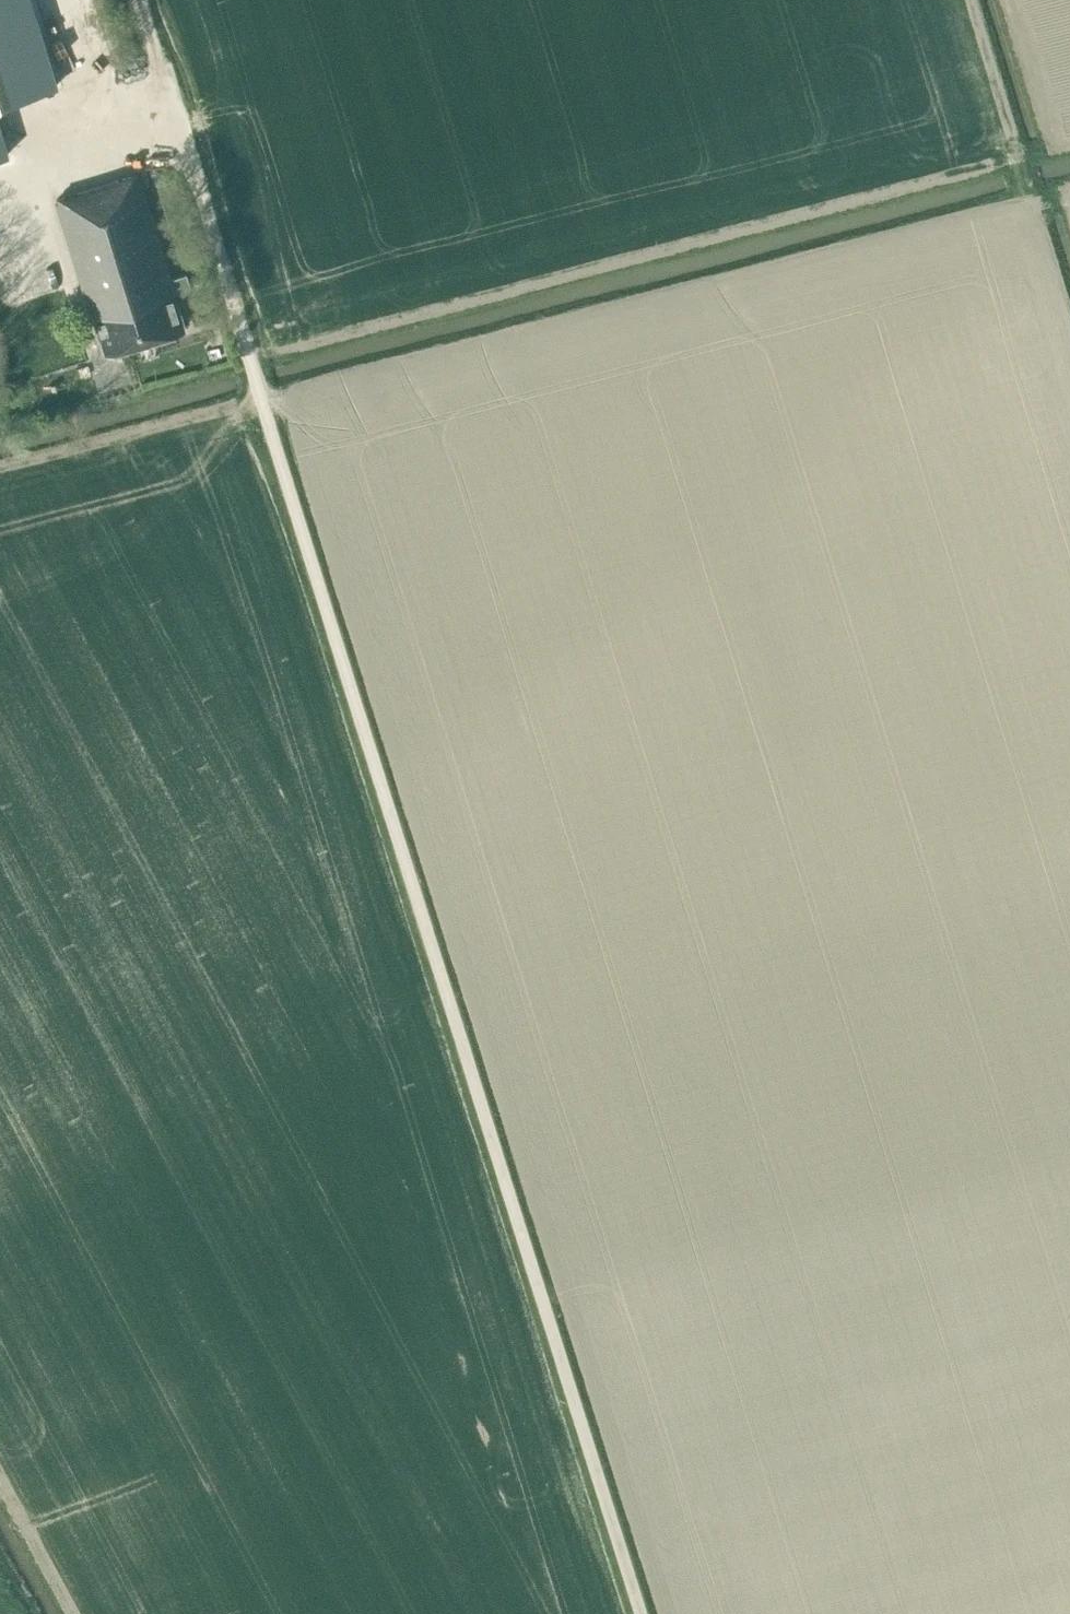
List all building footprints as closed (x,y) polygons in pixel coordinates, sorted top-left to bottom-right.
[(53,84),(27,0),(0,0),(0,101),(53,84)] [(181,323),(172,292),(190,286),(186,273),(167,279),(166,276),(134,172),(54,197),(102,348),(104,354),(183,329),(181,323)]
